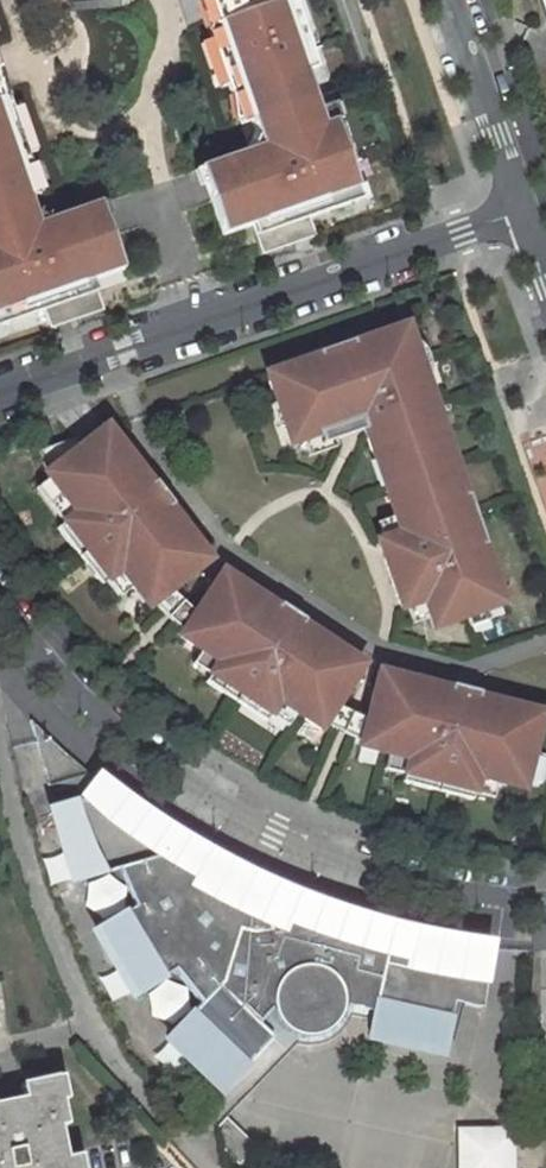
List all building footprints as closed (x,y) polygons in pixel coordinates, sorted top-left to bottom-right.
[(206,28),(235,18),(229,0),(196,0),(206,28)] [(235,18),(206,28),(228,94),(229,93),(239,90),(249,119),(253,130),(244,150),(197,165),(221,233),(250,223),(254,234),(283,224),(289,242),(312,234),(306,216),(359,198),(328,108),(317,112),(312,96),(303,99),(299,86),(307,83),(303,70),(314,67),(291,0),(276,0),(273,1),(273,0),(229,0),(235,18)] [(545,45),(545,0),(530,0),(545,45)] [(303,99),(312,96),(307,83),(299,86),(303,99)] [(239,90),(229,93),(239,123),(249,119),(239,90)] [(43,308),(49,325),(72,317),(66,300),(95,290),(91,279),(121,268),(97,201),(51,217),(32,208),(28,196),(17,167),(28,163),(5,98),(0,100),(0,323),(43,308)] [(38,193),(28,163),(17,167),(28,196),(38,193)] [(283,224),(254,234),(261,252),(289,242),(283,224)] [(66,300),(72,317),(101,308),(95,290),(66,300)] [(400,487),(407,508),(397,511),(399,515),(405,532),(398,535),(404,554),(388,559),(406,610),(411,607),(429,601),(435,619),(438,629),(476,616),(473,607),(490,602),(506,596),(488,545),(492,544),(474,494),(471,495),(411,325),(359,343),(358,341),(321,354),(322,356),(271,375),(283,410),(296,406),(302,422),(308,439),(325,433),(329,444),(355,435),(352,427),(366,421),(369,430),(379,458),(389,456),(400,487)] [(296,406),(283,410),(276,412),(282,428),(302,422),(296,406)] [(355,435),(369,430),(366,421),(352,427),(355,435)] [(82,451),(113,491),(140,470),(108,431),(82,451)] [(325,433),(308,439),(314,457),(331,450),(329,444),(325,433)] [(61,532),(106,589),(113,584),(121,576),(123,577),(127,577),(138,590),(153,610),(157,608),(174,593),(201,572),(189,557),(198,549),(181,527),(184,525),(172,510),(164,515),(148,495),(155,490),(140,470),(113,491),(82,451),(75,443),(40,455),(49,480),(52,484),(75,513),(75,517),(75,522),(67,527),(61,532)] [(400,487),(389,456),(379,458),(390,490),(400,487)] [(39,492),(67,527),(75,522),(75,517),(75,513),(52,484),(39,492)] [(397,511),(407,508),(400,487),(390,490),(397,511)] [(172,510),(155,490),(148,495),(164,515),(172,510)] [(382,520),(389,538),(398,535),(405,532),(399,515),(382,520)] [(382,540),(388,559),(404,554),(398,535),(389,538),(382,540)] [(121,576),(113,584),(125,599),(138,590),(127,577),(123,577),(121,576)] [(301,633),(279,619),(284,611),(268,600),(265,604),(241,589),(235,599),(223,591),(217,587),(200,617),(189,636),(186,641),(207,653),(220,661),(221,666),(222,670),(217,679),(212,686),(273,724),(277,716),(282,707),(287,706),(291,705),(304,713),(328,730),(331,726),(343,707),(370,663),(306,625),(301,633)] [(157,608),(189,636),(200,617),(174,593),(157,608)] [(429,601),(411,607),(416,625),(435,619),(429,601)] [(479,625),(496,620),(490,602),(473,607),(476,616),(479,625)] [(306,625),(284,611),(279,619),(301,633),(306,625)] [(198,667),(217,679),(222,670),(221,666),(220,661),(207,653),(198,667)] [(410,783),(478,799),(480,792),(482,782),(485,780),(489,778),(503,781),(530,788),(544,729),(539,728),(525,724),(528,712),(501,706),(501,701),(483,697),(481,706),(455,699),(457,690),(386,673),(374,721),(369,742),(368,748),(394,755),(409,759),(411,763),(414,766),(411,776),(410,783)] [(455,699),(481,706),(483,697),(457,690),(455,699)] [(277,716),(295,728),(304,713),(291,705),(287,706),(282,707),(277,716)] [(331,726),(369,742),(374,721),(343,707),(331,726)] [(525,724),(539,728),(543,715),(528,712),(525,724)] [(29,719),(47,782),(84,770),(75,763),(60,749),(44,734),(29,719)] [(390,770),(411,776),(414,766),(411,763),(409,759),(394,755),(390,770)] [(480,792),(500,797),(503,781),(489,778),(485,780),(482,782),(480,792)] [(194,959),(214,986),(165,1036),(219,1090),(269,1038),(251,1019),(251,995),(268,996),(268,1002),(271,1013),(277,1024),(288,1032),(297,1035),(302,1035),(310,1034),(317,1032),(321,1030),(329,1024),(332,1020),(336,1013),(340,996),(373,1005),(365,1036),(439,1054),(444,1036),(453,1039),(461,1006),(479,1011),(490,945),(447,937),(395,925),(354,914),(294,894),(286,900),(278,904),(269,907),(267,907),(256,891),(237,869),(199,850),(179,838),(143,815),(105,787),(104,790),(51,805),(72,878),(139,859),(153,891),(93,927),(132,993),(194,959)] [(58,1078),(20,1085),(22,1100),(0,1104),(0,1167),(82,1167),(80,1157),(65,1160),(58,1126),(66,1124),(58,1078)] [(227,1119),(218,1129),(220,1147),(241,1166),(257,1149),(227,1119)] [(461,1167),(520,1167),(520,1129),(461,1128),(461,1167)]
